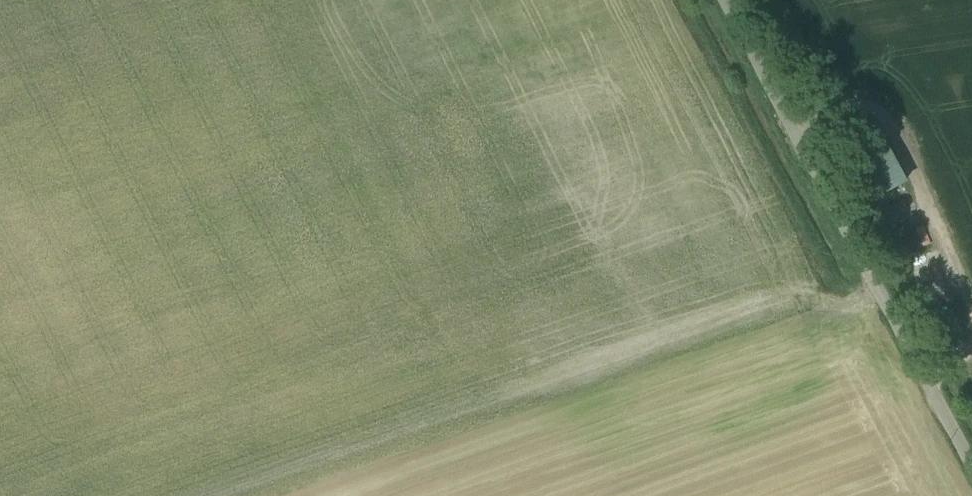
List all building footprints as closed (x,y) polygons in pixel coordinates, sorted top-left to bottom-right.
[(882,197),(910,181),(876,122),(848,138),(882,197)]
